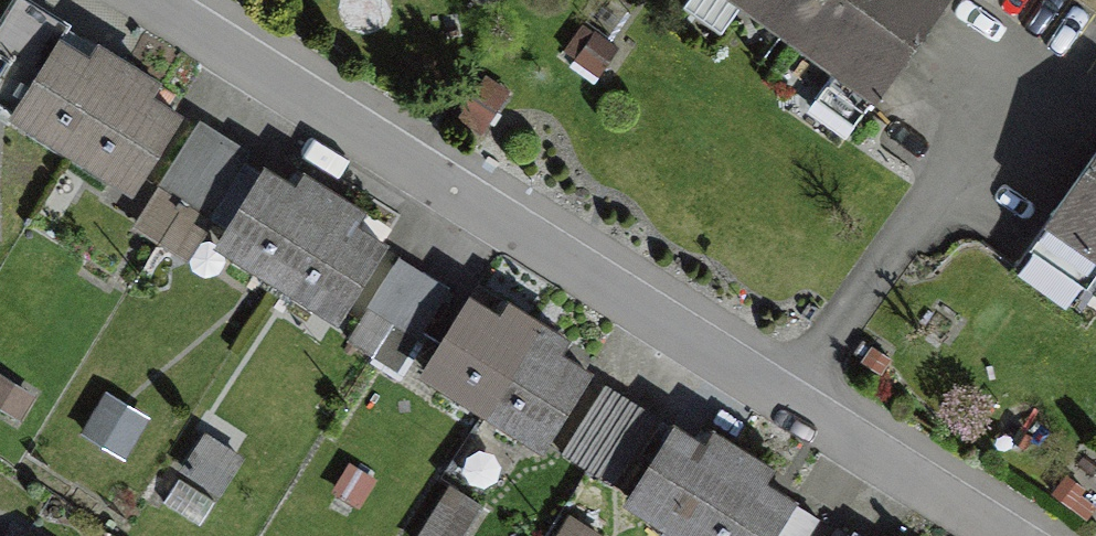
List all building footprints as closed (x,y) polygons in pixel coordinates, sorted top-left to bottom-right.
[(836,70),(816,99),(851,123),(937,0),(736,0),(836,70)] [(126,63),(102,49),(93,63),(59,42),(38,75),(7,56),(0,67),(0,104),(73,149),(126,63)] [(126,63),(73,149),(133,186),(177,115),(143,94),(152,79),(126,63)] [(220,140),(198,126),(159,188),(181,202),(220,140)] [(246,156),(220,140),(181,202),(207,218),(246,156)] [(1048,224),(1095,258),(1095,157),(1048,224)] [(280,277),(334,192),(309,177),(300,192),(266,170),(222,240),(280,277)] [(334,192),(280,277),(340,314),(384,244),(350,223),(359,208),(334,192)] [(347,337),(372,353),(419,279),(394,264),(347,337)] [(445,296),(419,279),(372,353),(398,370),(445,296)] [(483,406),(536,322),(512,306),(503,321),(469,300),(425,369),(483,406)] [(536,322),(483,406),(543,443),(587,373),(552,352),(562,337),(536,322)] [(624,405),(603,391),(563,453),(585,467),(624,405)] [(650,421),(624,405),(585,467),(611,483),(650,421)] [(688,535),(742,451),(717,435),(708,450),(674,429),(630,498),(688,535)] [(205,440),(182,474),(215,496),(238,462),(205,440)] [(688,535),(690,535),(771,535),(792,502),(758,481),(767,466),(742,451),(688,535)] [(445,492),(420,535),(459,535),(474,509),(445,492)] [(567,522),(557,535),(588,535),(567,522)]
